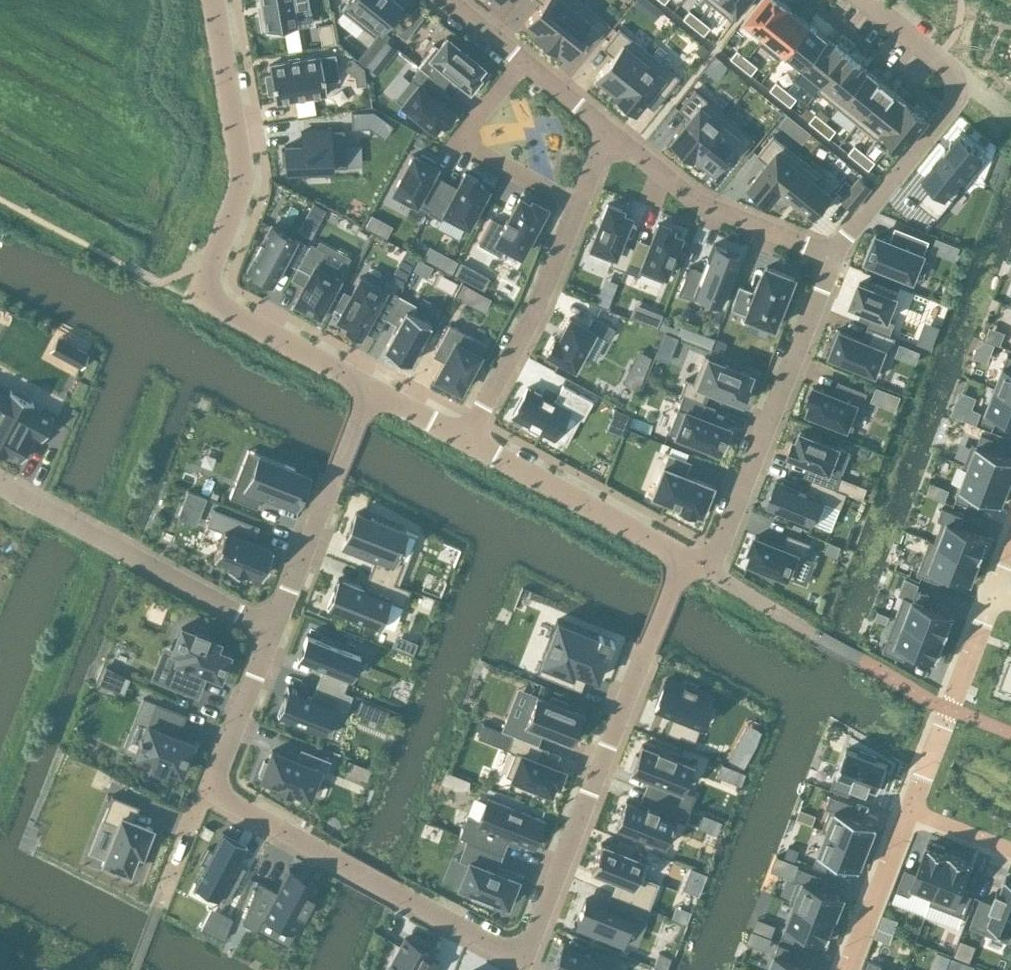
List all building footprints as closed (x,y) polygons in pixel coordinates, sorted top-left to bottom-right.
[(263,15),(259,16),(261,28),(265,28),(266,31),(270,30),(270,34),(284,32),(283,28),(297,26),(295,11),(310,9),(308,0),(260,0),(263,15)] [(375,36),(401,4),(396,0),(348,0),(341,8),(375,36)] [(525,23),(535,31),(534,31),(545,40),(577,0),(540,0),(542,2),(525,23)] [(545,40),(555,48),(556,48),(566,55),(583,35),(593,43),(609,23),(581,0),(577,0),(545,40)] [(633,2),(642,9),(649,0),(635,0),(633,2)] [(711,2),(733,19),(748,0),(713,0),(711,2)] [(745,17),(765,34),(759,41),(760,42),(790,4),(785,0),(758,0),(745,17)] [(790,4),(760,42),(780,58),(809,21),(790,6),(791,5),(790,4)] [(689,9),(683,17),(693,25),(699,17),(689,9)] [(699,17),(693,25),(703,33),(709,25),(699,17)] [(809,21),(780,58),(783,54),(802,70),(829,37),(809,21)] [(612,55),(595,75),(615,91),(613,93),(614,94),(649,51),(619,26),(602,46),(612,55)] [(434,43),(417,64),(420,66),(428,73),(437,62),(469,88),(479,76),(477,73),(483,66),(446,36),(438,46),(434,43)] [(829,37),(802,70),(821,85),(818,89),(819,89),(849,52),(847,50),(849,48),(841,41),(839,43),(837,42),(836,43),(829,37)] [(387,40),(381,47),(390,54),(396,47),(387,40)] [(738,48),(731,56),(741,65),(748,57),(738,48)] [(363,51),(357,58),(365,64),(370,57),(363,51)] [(649,51),(614,94),(635,110),(653,88),(663,96),(679,75),(649,51)] [(849,52),(819,89),(838,105),(868,69),(861,63),(861,62),(859,60),(862,58),(853,51),(851,54),(849,52)] [(338,78),(334,54),(320,56),(320,55),(269,63),(271,73),(265,74),(268,93),(274,92),(276,102),(327,93),(324,80),(338,78)] [(352,57),(345,66),(356,75),(357,82),(365,81),(363,67),(352,57)] [(748,57),(741,65),(752,73),(758,65),(748,57)] [(428,73),(420,66),(395,97),(434,129),(440,121),(443,123),(453,111),(430,92),(439,81),(428,73)] [(868,69),(838,105),(858,121),(888,84),(880,77),(879,78),(868,69)] [(777,80),(770,88),(781,96),(787,88),(777,80)] [(888,84),(858,121),(878,137),(908,99),(907,99),(906,100),(895,91),(896,90),(888,84)] [(689,116),(670,139),(675,143),(673,146),(684,155),(686,152),(691,155),(725,113),(695,88),(679,108),(689,116)] [(787,88),(781,96),(791,104),(797,96),(787,88)] [(908,99),(878,137),(884,130),(905,147),(929,117),(926,114),(928,111),(917,102),(915,105),(908,99)] [(788,112),(780,122),(789,128),(796,119),(788,112)] [(816,112),(810,120),(820,128),(826,120),(816,112)] [(725,113),(691,155),(692,156),(693,154),(712,170),(729,149),(739,157),(756,137),(725,113)] [(826,120),(820,128),(830,136),(837,128),(826,120)] [(281,152),(282,164),(286,164),(286,168),(346,165),(344,128),(302,130),(303,143),(285,144),(285,148),(281,148),(281,151),(281,152)] [(934,182),(918,201),(938,217),(954,197),(948,193),(958,181),(963,185),(977,157),(978,157),(982,151),(978,148),(959,132),(924,175),(934,182)] [(768,162),(749,184),(770,201),(804,158),(774,133),(758,154),(768,162)] [(855,143),(849,151),(859,160),(865,152),(855,143)] [(865,152),(859,160),(869,168),(876,160),(865,152)] [(428,209),(440,188),(427,181),(436,165),(434,164),(436,161),(422,153),(420,157),(413,153),(393,190),(428,209)] [(804,158),(770,201),(771,201),(782,187),(802,203),(800,206),(811,215),(813,212),(815,214),(832,193),(817,180),(823,173),(804,158)] [(481,199),(487,188),(476,182),(478,178),(465,171),(452,194),(440,188),(428,209),(427,211),(441,218),(444,212),(467,225),(473,213),(477,215),(485,201),(481,199)] [(861,176),(845,196),(855,205),(872,185),(861,176)] [(546,206),(532,199),(530,202),(519,197),(508,217),(507,216),(503,223),(492,217),(478,243),(501,255),(505,246),(520,254),(546,206)] [(622,208),(607,202),(588,250),(611,259),(610,263),(624,269),(633,246),(620,241),(630,215),(620,211),(622,208)] [(672,227),(657,222),(646,251),(633,246),(624,269),(638,274),(640,271),(663,280),(680,235),(671,231),(672,227)] [(248,268),(272,281),(284,259),(297,266),(308,244),(272,224),(263,242),(261,241),(254,252),(256,253),(248,268)] [(867,259),(914,277),(929,239),(902,228),(897,241),(877,234),(867,259)] [(308,244),(297,266),(309,272),(294,300),(319,314),(342,271),(318,259),(324,248),(310,241),(308,244)] [(690,264),(679,293),(693,299),(696,293),(719,302),(719,303),(720,304),(727,287),(728,287),(728,286),(727,285),(739,254),(714,244),(715,243),(714,243),(709,255),(708,258),(707,257),(706,258),(707,259),(703,270),(690,264)] [(447,256),(442,266),(451,271),(456,260),(447,256)] [(419,258),(413,269),(427,276),(433,265),(419,258)] [(461,262),(455,273),(469,280),(475,270),(461,262)] [(731,307),(743,311),(776,325),(795,276),(767,265),(757,291),(740,284),(731,307)] [(387,314),(398,293),(385,285),(383,288),(360,275),(337,317),(348,323),(346,326),(360,334),(374,307),(387,314)] [(860,281),(851,303),(873,312),(868,325),(873,327),(890,334),(896,320),(888,317),(897,295),(860,281)] [(463,282),(457,293),(468,298),(473,288),(463,282)] [(398,323),(384,348),(409,361),(430,322),(412,312),(417,303),(398,293),(385,317),(398,323)] [(555,336),(547,351),(575,367),(594,331),(607,338),(613,327),(592,315),(587,326),(569,316),(558,338),(555,336)] [(485,342),(449,323),(437,346),(448,352),(435,376),(460,390),(485,342)] [(896,336),(890,334),(873,327),(868,340),(837,328),(831,342),(835,344),(831,353),(881,373),(896,336)] [(694,335),(692,340),(710,347),(714,337),(696,330),(694,335)] [(77,347),(70,360),(80,365),(87,353),(77,347)] [(1010,392),(1010,354),(1008,353),(995,386),(1010,392)] [(748,386),(752,374),(706,355),(695,381),(687,378),(682,392),(704,401),(709,388),(743,402),(749,386),(748,386)] [(527,386),(512,414),(553,436),(568,410),(583,418),(593,399),(563,383),(553,400),(547,397),(527,386)] [(812,400),(808,410),(853,427),(867,390),(848,383),(843,396),(814,384),(809,399),(812,400)] [(982,420),(994,424),(999,413),(1010,418),(1010,392),(995,386),(982,420)] [(0,388),(0,452),(5,454),(7,451),(21,458),(32,437),(30,436),(32,433),(41,438),(52,416),(31,405),(33,402),(10,389),(8,393),(0,388)] [(725,444),(731,427),(700,415),(705,402),(683,393),(668,430),(675,433),(674,437),(691,443),(693,440),(718,450),(721,443),(725,444)] [(606,429),(620,435),(629,412),(614,407),(606,429)] [(793,438),(788,452),(819,465),(814,476),(814,478),(836,486),(837,486),(840,479),(851,449),(801,430),(797,439),(793,438)] [(964,463),(1010,481),(1010,478),(1010,456),(990,447),(994,436),(982,432),(978,443),(973,441),(964,463)] [(668,452),(652,493),(680,504),(679,505),(694,511),(695,509),(700,512),(711,484),(685,473),(690,460),(668,452)] [(236,480),(229,496),(257,506),(262,493),(295,506),(301,493),(303,488),(302,488),(308,474),(294,469),(295,467),(285,463),(284,465),(258,455),(247,485),(236,480)] [(1001,503),(1010,481),(969,465),(956,498),(968,503),(972,492),(1001,503)] [(777,478),(768,503),(813,520),(817,521),(824,504),(826,499),(841,505),(847,490),(844,489),(837,486),(836,486),(814,478),(809,491),(777,478)] [(840,479),(837,486),(844,489),(847,482),(840,479)] [(186,495),(184,500),(202,508),(207,497),(188,489),(186,495)] [(930,538),(930,539),(980,558),(988,536),(960,525),(965,514),(943,505),(938,518),(943,520),(935,539),(930,538)] [(262,575),(273,547),(252,538),(258,525),(214,508),(208,523),(224,530),(213,556),(229,562),(227,565),(245,573),(247,569),(262,575)] [(355,510),(345,536),(349,537),(346,546),(375,558),(369,571),(395,581),(403,560),(396,557),(399,547),(401,548),(404,542),(402,542),(406,531),(355,510)] [(784,545),(755,534),(750,549),(753,550),(749,560),(764,566),(763,569),(778,575),(779,572),(794,577),(803,555),(805,555),(811,541),(789,532),(784,545)] [(930,539),(917,572),(939,581),(943,569),(971,580),(980,558),(930,539)] [(338,576),(327,604),(379,624),(389,599),(404,605),(410,587),(394,581),(395,581),(369,571),(363,586),(338,576)] [(904,594),(895,617),(945,636),(954,614),(925,603),(929,591),(917,587),(913,598),(904,594)] [(895,617),(882,650),(904,659),(909,647),(937,658),(945,636),(895,617)] [(557,618),(540,661),(541,661),(537,672),(573,686),(579,670),(597,677),(607,651),(608,651),(613,638),(598,632),(598,634),(557,618)] [(182,626),(172,649),(179,651),(166,683),(191,693),(197,678),(201,679),(204,670),(220,676),(229,653),(216,648),(219,640),(207,636),(208,632),(195,627),(193,630),(182,626)] [(319,680),(344,690),(359,653),(342,646),(345,639),(323,630),(320,638),(307,633),(298,655),(324,666),(319,680)] [(662,686),(654,706),(673,713),(666,731),(694,742),(712,696),(696,690),(696,688),(683,683),(683,684),(665,678),(662,686)] [(313,695),(288,685),(287,687),(290,688),(287,695),(285,694),(278,713),(330,733),(341,706),(346,708),(351,693),(344,690),(319,680),(313,695)] [(508,713),(502,729),(503,729),(505,730),(507,731),(509,732),(510,732),(512,733),(513,733),(525,738),(531,740),(537,726),(570,739),(581,711),(567,706),(568,701),(560,698),(551,694),(549,699),(531,692),(521,718),(508,713)] [(182,712),(156,702),(143,736),(141,736),(139,740),(141,741),(136,754),(151,760),(149,763),(165,769),(166,766),(181,771),(182,768),(186,770),(191,757),(187,756),(193,741),(173,733),(182,712)] [(515,751),(506,773),(521,779),(520,783),(539,791),(541,787),(552,791),(555,782),(558,783),(563,769),(537,758),(542,745),(539,744),(538,743),(537,743),(535,742),(534,741),(531,740),(525,738),(513,733),(507,748),(515,751)] [(635,753),(629,768),(656,778),(651,791),(690,807),(695,792),(681,787),(691,762),(672,755),(673,752),(657,746),(656,748),(642,743),(637,753),(635,753)] [(736,744),(729,758),(743,766),(751,751),(736,744)] [(331,759),(301,747),(296,758),(272,749),(267,761),(264,759),(258,774),(262,776),(261,777),(279,784),(278,786),(291,791),(291,788),(309,795),(320,769),(326,771),(331,759)] [(846,748),(831,786),(848,792),(853,781),(867,787),(868,784),(878,788),(887,763),(876,759),(878,754),(859,747),(857,752),(846,748)] [(447,770),(441,783),(454,783),(458,774),(447,770)] [(113,791),(103,815),(118,821),(104,858),(130,868),(138,849),(142,850),(153,824),(134,817),(140,802),(113,791)] [(627,798),(616,824),(630,830),(630,832),(644,838),(645,836),(663,843),(670,823),(672,824),(673,820),(672,819),(673,816),(684,820),(690,807),(651,791),(645,805),(627,798)] [(831,807),(822,828),(868,846),(877,824),(849,813),(853,801),(831,793),(826,805),(831,807)] [(467,814),(459,834),(467,837),(483,844),(485,845),(501,851),(507,836),(533,846),(544,818),(488,796),(479,819),(467,814)] [(827,830),(814,863),(826,868),(831,856),(859,868),(868,846),(822,828),(822,829),(827,830)] [(195,881),(194,883),(195,884),(196,884),(227,901),(246,866),(237,861),(247,843),(239,839),(234,836),(223,830),(213,848),(208,846),(201,859),(205,862),(195,881)] [(483,844),(467,837),(459,857),(468,860),(458,884),(475,890),(475,892),(489,898),(490,896),(507,903),(517,877),(494,868),(501,851),(485,845),(483,844)] [(601,841),(590,868),(621,880),(616,894),(648,906),(657,882),(639,874),(645,858),(601,841)] [(897,889),(893,901),(926,914),(950,852),(943,850),(945,845),(934,841),(932,845),(928,844),(917,872),(906,867),(897,889)] [(950,852),(926,914),(959,927),(963,915),(972,893),(961,889),(972,861),(950,852)] [(798,879),(790,900),(836,918),(844,896),(815,884),(820,873),(799,865),(794,877),(798,879)] [(259,880),(242,921),(256,928),(263,915),(293,931),(302,914),(303,915),(305,913),(302,912),(311,897),(313,898),(314,895),(312,895),(319,882),(289,866),(277,889),(259,880)] [(971,925),(1009,940),(1010,935),(1010,878),(1006,876),(1001,890),(997,889),(992,902),(982,898),(971,925)] [(585,897),(575,923),(621,941),(630,916),(646,922),(651,908),(648,906),(616,894),(611,892),(606,905),(585,897)] [(794,903),(782,935),(794,940),(798,929),(827,940),(836,918),(790,900),(790,901),(794,903)] [(387,969),(388,969),(434,969),(439,961),(428,955),(431,950),(405,936),(387,969)] [(768,969),(815,969),(816,969),(787,958),(791,947),(779,942),(768,969)] [(554,966),(563,969),(609,969),(613,959),(594,952),(593,956),(563,944),(554,966)] [(659,951),(653,965),(665,969),(671,956),(659,951)] [(865,969),(887,969),(881,968),(882,963),(870,958),(865,969)]
